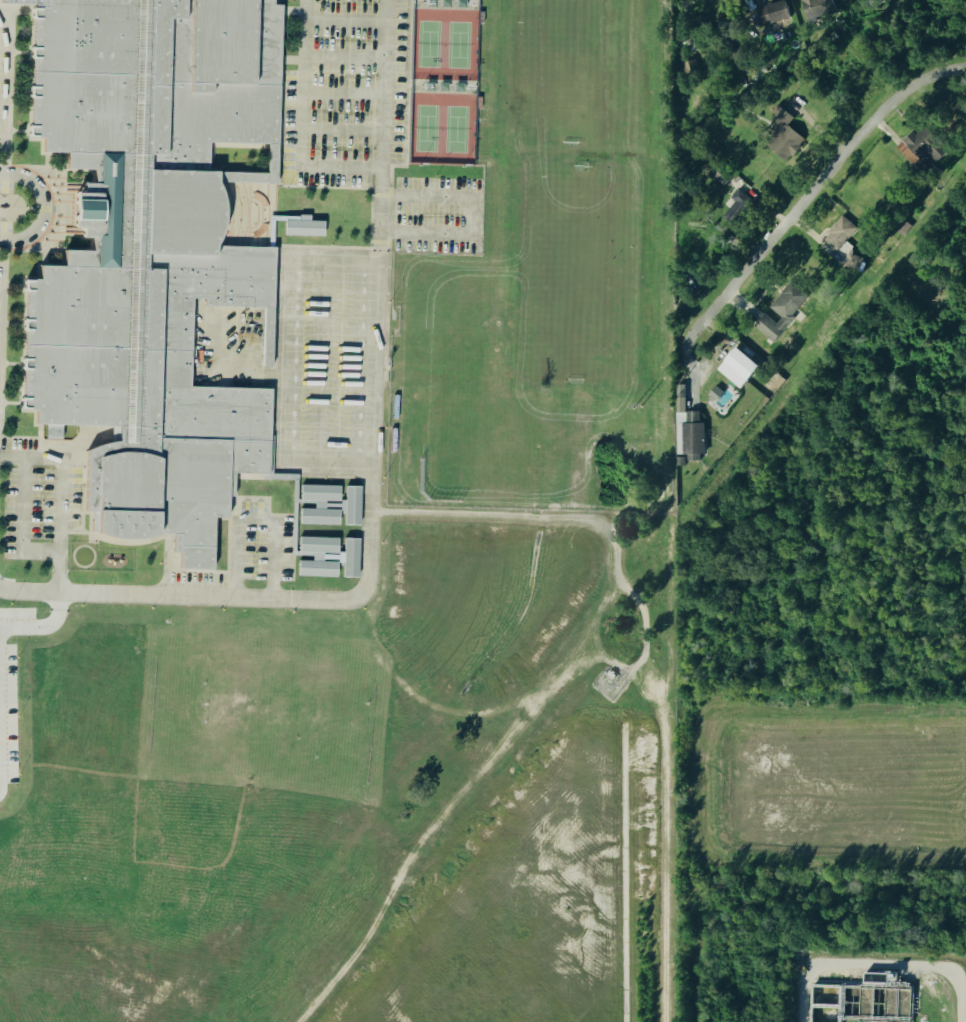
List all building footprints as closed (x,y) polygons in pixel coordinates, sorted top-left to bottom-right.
[(35,3),(0,2),(0,0),(275,0),(275,4),(283,5),(279,144),(269,143),(211,142),(210,170),(219,170),(219,181),(225,196),(227,213),(224,231),(217,245),(276,247),(273,367),(263,367),(264,307),(206,306),(206,298),(193,298),(191,386),(272,389),(270,474),(236,473),(235,495),(229,495),(229,517),(215,517),(213,569),(180,568),(180,553),(174,552),(174,534),(159,534),(146,538),(128,540),(111,537),(97,532),(92,532),(93,512),(85,511),(87,450),(104,443),(119,440),(120,426),(36,424),(36,410),(23,409),(27,278),(40,278),(40,265),(65,265),(65,250),(93,250),(93,237),(83,236),(83,226),(75,226),(76,191),(84,192),(84,183),(95,183),(95,169),(67,168),(68,152),(43,151),(44,137),(31,137),(35,3)] [(790,0),(786,0),(760,6),(765,26),(794,19),(790,0)] [(808,24),(831,19),(827,0),(803,0),(808,24)] [(785,160),(805,139),(789,124),(769,146),(785,160)] [(269,172),(269,143),(279,144),(278,183),(219,181),(219,170),(269,172)] [(724,216),(733,225),(755,204),(741,189),(731,198),(736,204),(724,216)] [(859,228),(844,215),(824,239),(839,251),(859,228)] [(848,258),(845,266),(859,272),(865,258),(852,253),(855,246),(846,242),(841,254),(848,258)] [(775,342),(812,295),(795,281),(773,309),(784,317),(779,323),(768,315),(758,328),(775,342)] [(720,369),(743,389),(763,367),(741,346),(720,369)] [(678,454),(690,454),(690,460),(706,460),(706,422),(702,422),(702,411),(688,411),(687,384),(678,385),(678,454)] [(725,392),(717,385),(708,396),(716,403),(725,392)] [(364,487),(348,486),(347,500),(343,500),(343,486),(304,485),(304,501),(317,502),(317,510),(302,509),(302,525),(344,526),(363,526),(364,487)] [(362,578),(362,539),(346,539),(346,552),(341,552),(341,538),(301,538),(301,553),(315,553),(315,562),(301,561),(301,578),(340,578),(340,564),(345,564),(345,578),(362,578)]
